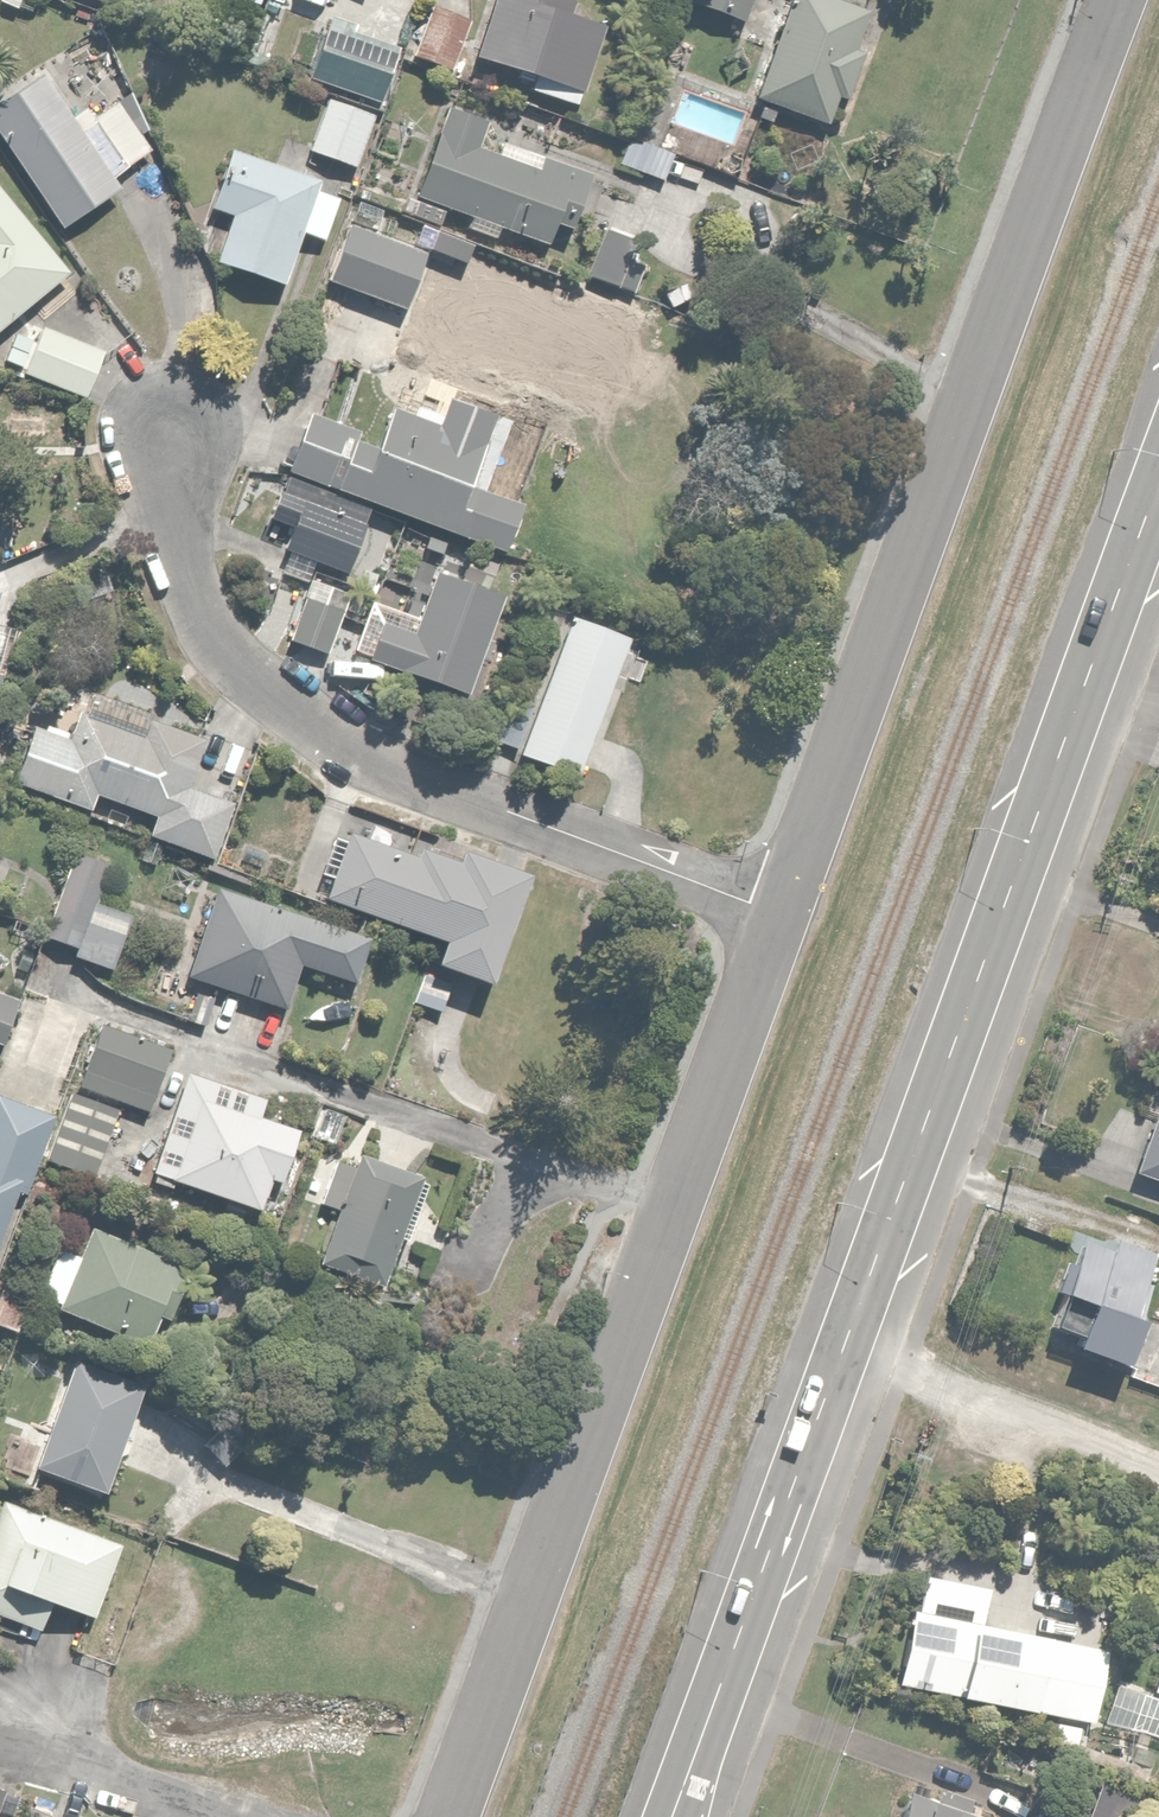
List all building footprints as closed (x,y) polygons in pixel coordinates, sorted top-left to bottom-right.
[(14,12),(19,0),(0,0),(0,6),(14,12)] [(91,20),(99,0),(42,0),(91,20)] [(262,12),(267,0),(233,0),(262,12)] [(472,60),(528,80),(524,91),(571,107),(598,27),(569,17),(574,4),(563,0),(493,0),(472,60)] [(687,1),(743,22),(752,0),(687,0),(687,1)] [(848,101),(879,19),(828,0),(786,0),(750,97),(829,127),(840,98),(848,101)] [(472,25),(428,10),(413,56),(457,70),(472,25)] [(332,17),(308,80),(378,107),(403,44),(332,17)] [(0,101),(0,145),(58,231),(119,190),(114,182),(152,156),(118,105),(95,121),(86,109),(70,120),(40,74),(0,101)] [(751,111),(685,86),(661,149),(728,174),(751,111)] [(374,118),(325,100),(307,149),(356,167),(374,118)] [(490,124),(445,110),(417,198),(404,194),(397,218),(441,233),(447,216),(471,224),(466,239),(497,249),(501,237),(573,260),(600,176),(485,139),(490,124)] [(628,139),(617,163),(656,180),(666,156),(628,139)] [(340,195),(232,153),(209,211),(231,220),(214,263),(280,289),(301,235),(321,242),(340,195)] [(68,279),(0,194),(0,333),(68,279)] [(347,229),(327,284),(402,311),(422,256),(347,229)] [(640,243),(606,232),(591,278),(624,290),(640,243)] [(20,386),(81,408),(103,349),(42,327),(37,342),(10,332),(0,359),(0,362),(26,371),(20,386)] [(309,413),(286,471),(499,553),(515,511),(477,496),(505,425),(446,403),(436,430),(390,412),(376,448),(360,442),(363,434),(309,413)] [(361,521),(282,490),(265,532),(286,541),(281,553),(339,576),(361,521)] [(463,699),(499,600),(486,595),(497,565),(467,554),(457,583),(453,582),(433,575),(412,633),(380,621),(365,663),(463,699)] [(350,594),(309,579),(286,640),(328,655),(350,594)] [(581,781),(630,639),(566,618),(537,704),(507,694),(490,743),(519,752),(516,759),(581,781)] [(71,741),(31,727),(12,784),(90,810),(95,796),(153,816),(147,833),(212,854),(229,804),(187,790),(204,740),(148,721),(144,735),(80,714),(71,741)] [(347,841),(331,836),(316,877),(331,882),(325,901),(440,943),(431,967),(485,987),(525,877),(459,853),(456,860),(423,848),(418,860),(350,835),(347,841)] [(112,863),(76,849),(43,938),(80,951),(112,863)] [(300,966),(350,983),(363,943),(213,893),(184,980),(270,1008),(256,1050),(272,1056),(290,1003),(300,966)] [(1,1050),(19,1002),(0,994),(0,1049),(1,1050)] [(169,1053),(98,1025),(94,1037),(82,1033),(52,1110),(65,1115),(46,1162),(91,1180),(120,1105),(145,1115),(169,1053)] [(176,1181),(268,1213),(300,1132),(262,1117),(267,1104),(190,1073),(147,1181),(173,1191),(175,1185),(176,1181)] [(16,1196),(25,1199),(55,1116),(0,1096),(0,1240),(16,1196)] [(1153,1119),(1132,1175),(1158,1185),(1158,1099),(1152,1096),(1145,1116),(1153,1119)] [(385,1290),(418,1181),(420,1176),(358,1157),(354,1169),(332,1162),(319,1206),(333,1210),(315,1269),(385,1290)] [(60,1304),(57,1312),(145,1349),(159,1315),(169,1320),(190,1270),(90,1227),(78,1256),(60,1249),(40,1296),(60,1304)] [(1084,1242),(1082,1246),(1060,1298),(1064,1299),(1050,1330),(1074,1340),(1069,1352),(1116,1372),(1153,1288),(1143,1284),(1156,1253),(1117,1236),(1109,1253),(1084,1242)] [(5,1276),(0,1289),(0,1327),(17,1333),(35,1287),(5,1276)] [(141,1388),(70,1363),(32,1470),(104,1495),(141,1388)] [(3,1500),(0,1508),(0,1619),(36,1633),(46,1607),(89,1623),(120,1545),(3,1500)] [(924,1608),(907,1682),(1082,1722),(1100,1649),(924,1608)] [(906,1794),(899,1816),(977,1816),(906,1794)]
